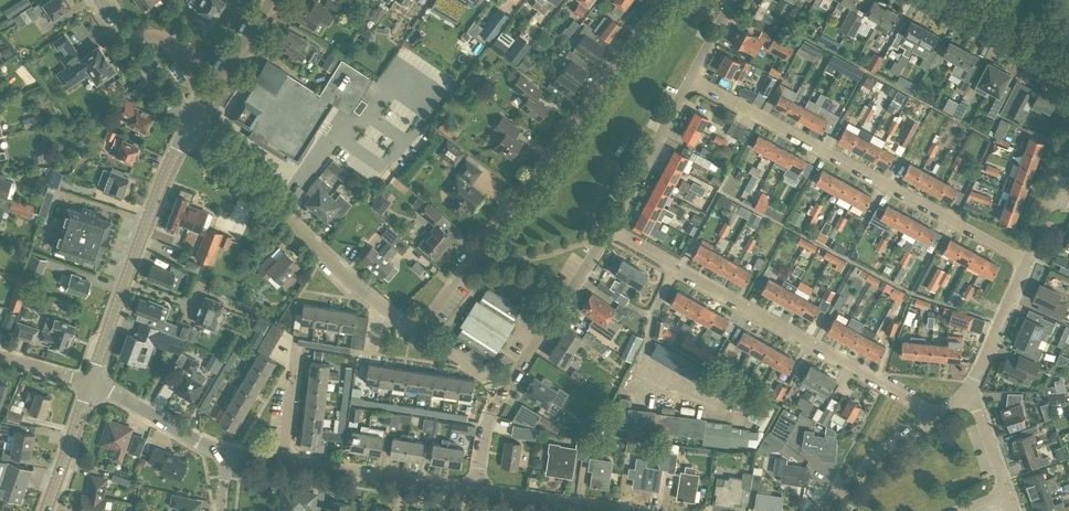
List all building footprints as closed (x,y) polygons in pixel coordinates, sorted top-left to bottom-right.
[(32,5),(29,0),(20,0),(4,10),(9,18),(32,5)] [(71,3),(69,0),(49,0),(44,3),(42,1),(33,6),(32,4),(20,12),(5,22),(7,26),(16,20),(20,27),(32,19),(33,21),(40,16),(39,14),(43,12),(49,20),(53,17),(53,18),(55,17),(57,17),(60,15),(61,13),(71,6),(70,5),(71,3)] [(155,0),(137,0),(143,8),(155,0)] [(187,1),(189,2),(188,3),(205,13),(202,19),(210,23),(213,18),(214,18),(220,9),(221,8),(224,7),(226,4),(225,1),(226,0),(186,0),(187,1)] [(338,6),(329,0),(327,0),(324,6),(334,12),(338,6)] [(431,7),(456,22),(467,3),(472,6),(476,5),(479,0),(435,0),(431,7)] [(544,0),(535,0),(532,5),(538,9),(544,0)] [(548,7),(551,9),(556,3),(557,4),(559,0),(544,0),(538,9),(543,13),(548,7)] [(581,0),(573,11),(581,16),(585,11),(583,9),(587,5),(589,6),(594,0),(581,0)] [(618,3),(612,10),(619,15),(625,9),(632,0),(613,0),(618,3)] [(773,15),(764,10),(769,0),(752,0),(747,10),(760,17),(770,22),(773,15)] [(792,4),(784,0),(778,0),(774,8),(786,15),(792,4)] [(812,3),(808,11),(814,14),(819,5),(827,8),(831,0),(814,0),(812,3)] [(857,14),(863,1),(862,0),(839,0),(835,7),(841,11),(845,3),(852,6),(839,28),(840,29),(836,36),(842,40),(846,32),(857,14)] [(878,20),(886,6),(874,0),(867,13),(865,12),(863,16),(857,14),(846,32),(854,36),(862,21),(870,26),(865,35),(869,37),(875,25),(878,20)] [(378,23),(389,7),(381,1),(378,5),(379,5),(370,18),(378,23)] [(302,2),(293,17),(311,28),(315,21),(317,22),(319,19),(327,24),(334,12),(324,6),(317,2),(313,8),(302,2)] [(875,25),(869,37),(872,39),(878,29),(886,33),(897,13),(886,6),(878,20),(875,25)] [(503,28),(508,21),(507,21),(510,16),(497,7),(479,32),(492,42),(498,32),(500,34),(503,29),(503,28)] [(609,19),(604,15),(594,29),(599,33),(610,41),(621,25),(611,17),(609,19)] [(349,30),(353,24),(340,17),(337,23),(349,30)] [(413,28),(420,19),(418,17),(411,26),(413,28)] [(766,30),(770,22),(760,17),(756,25),(766,30)] [(534,41),(546,26),(536,18),(525,34),(534,41)] [(579,23),(573,19),(567,28),(566,30),(572,34),(579,23)] [(924,27),(911,20),(903,34),(910,38),(902,53),(908,57),(913,49),(917,42),(924,27)] [(595,61),(604,48),(593,39),(596,34),(584,25),(580,32),(584,35),(576,47),(595,61)] [(388,38),(389,28),(376,26),(375,29),(374,29),(368,39),(374,40),(375,36),(388,38)] [(917,42),(930,49),(938,35),(924,27),(917,42)] [(311,47),(317,51),(319,47),(313,43),(287,28),(283,35),(309,51),(311,47)] [(758,38),(740,28),(732,43),(744,50),(745,48),(754,53),(761,39),(768,43),(772,36),(762,30),(758,38)] [(504,29),(499,36),(511,44),(516,37),(504,29)] [(82,58),(65,34),(53,42),(58,49),(61,47),(67,54),(61,58),(67,67),(58,74),(68,88),(87,74),(89,76),(92,74),(98,82),(102,79),(106,85),(115,78),(111,73),(115,69),(116,66),(112,61),(110,61),(99,46),(82,58)] [(897,48),(903,37),(897,34),(891,45),(897,48)] [(319,52),(317,51),(311,47),(309,51),(283,35),(277,46),(296,58),(297,57),(303,61),(305,57),(313,62),(319,52)] [(531,44),(520,36),(505,55),(517,64),(531,44)] [(497,37),(491,46),(502,55),(509,45),(497,37)] [(774,38),(768,48),(787,58),(793,48),(774,38)] [(820,48),(803,39),(799,47),(816,56),(820,48)] [(956,62),(963,48),(950,41),(946,49),(940,46),(935,54),(931,61),(938,64),(943,55),(956,62)] [(963,48),(956,62),(950,73),(961,78),(956,87),(965,92),(979,67),(972,63),(977,56),(963,48)] [(329,55),(339,62),(342,56),(332,50),(329,55)] [(562,72),(578,83),(587,71),(582,68),(586,62),(569,50),(565,56),(571,60),(562,72)] [(931,61),(935,54),(928,50),(919,66),(927,70),(931,61)] [(875,72),(884,57),(875,52),(866,67),(875,72)] [(721,61),(717,69),(731,77),(732,74),(742,80),(744,75),(750,78),(757,66),(739,56),(738,59),(726,53),(725,55),(722,54),(719,60),(721,61)] [(908,57),(902,53),(897,62),(895,60),(889,70),(898,75),(908,57)] [(845,60),(832,54),(827,64),(840,70),(845,60)] [(332,72),(339,62),(329,55),(322,66),(332,72)] [(333,103),(350,114),(373,78),(362,72),(342,59),(334,72),(320,93),(286,72),(267,60),(260,72),(255,80),(244,99),(243,98),(237,108),(238,108),(232,117),(241,123),(241,124),(250,129),(248,134),(266,146),(285,158),(288,153),(298,159),(310,140),(333,103)] [(840,70),(840,71),(847,75),(848,75),(850,74),(855,65),(845,60),(840,70)] [(988,89),(1000,66),(993,62),(992,64),(988,62),(974,89),(985,95),(988,89)] [(988,89),(998,94),(987,114),(995,117),(1005,98),(1000,95),(1011,73),(1007,71),(1008,69),(1000,66),(988,89)] [(578,83),(562,72),(562,71),(553,83),(551,81),(546,87),(559,97),(563,92),(568,95),(577,83),(578,84),(578,83)] [(767,96),(777,79),(767,74),(758,91),(767,96)] [(539,120),(548,108),(536,98),(541,91),(528,81),(520,75),(511,86),(520,92),(527,98),(521,106),(539,120)] [(870,89),(875,80),(867,76),(862,85),(870,89)] [(909,80),(905,88),(913,92),(917,84),(909,80)] [(793,98),(797,92),(790,89),(780,83),(771,99),(776,101),(773,105),(786,112),(792,100),(792,101),(794,98),(793,98)] [(793,98),(794,98),(798,100),(802,93),(805,87),(801,85),(798,91),(797,92),(793,98)] [(892,97),(896,89),(888,85),(884,92),(892,97)] [(753,102),(758,93),(749,88),(745,97),(753,102)] [(1036,96),(1029,93),(1022,89),(1009,112),(1017,116),(1026,100),(1032,103),(1031,105),(1040,110),(1041,108),(1049,112),(1056,99),(1040,90),(1036,96)] [(898,110),(906,95),(897,90),(889,105),(898,110)] [(810,125),(821,106),(820,105),(826,95),(821,93),(815,102),(809,99),(804,107),(798,118),(810,125)] [(898,109),(905,113),(914,99),(907,95),(898,109)] [(368,102),(362,97),(354,109),(360,113),(368,102)] [(943,109),(953,114),(959,102),(949,97),(943,109)] [(146,133),(147,130),(148,130),(150,127),(149,126),(154,116),(135,106),(136,104),(125,98),(118,112),(129,118),(127,123),(146,133)] [(960,120),(969,103),(962,99),(953,116),(960,120)] [(804,107),(792,101),(792,100),(786,112),(798,118),(804,107)] [(824,128),(830,131),(839,116),(821,106),(810,125),(822,132),(824,128)] [(868,114),(871,116),(874,109),(868,106),(865,111),(868,113),(868,114)] [(688,123),(701,130),(705,132),(708,127),(704,125),(708,118),(695,111),(688,123)] [(867,121),(871,116),(868,114),(868,113),(865,111),(862,118),(867,121)] [(25,128),(44,123),(42,113),(23,119),(25,128)] [(494,128),(504,135),(493,149),(502,156),(505,152),(511,157),(522,142),(514,136),(519,129),(503,116),(494,128)] [(1001,118),(999,124),(1007,128),(1009,122),(1001,118)] [(892,128),(895,129),(899,122),(893,119),(890,125),(893,126),(892,128)] [(907,143),(917,123),(911,119),(900,139),(907,143)] [(452,137),(457,129),(444,120),(439,128),(452,137)] [(732,136),(738,124),(733,121),(726,133),(732,136)] [(694,143),(701,130),(688,123),(681,136),(694,143)] [(738,139),(744,127),(738,124),(732,136),(737,139),(738,139)] [(892,135),(895,129),(892,128),(893,126),(890,125),(886,131),(892,135)] [(744,127),(738,139),(744,142),(750,131),(744,127)] [(850,147),(857,134),(844,127),(837,140),(850,147)] [(113,141),(116,132),(109,130),(106,138),(113,141)] [(737,139),(732,136),(726,133),(724,138),(716,134),(715,137),(727,143),(726,145),(737,150),(738,146),(734,144),(737,139)] [(862,154),(869,141),(857,134),(850,147),(862,154)] [(762,156),(770,141),(758,135),(752,146),(760,150),(758,154),(762,157),(762,156)] [(1024,150),(1039,156),(1044,142),(1029,136),(1027,142),(1022,140),(1020,148),(1025,149),(1024,150)] [(725,147),(726,145),(727,143),(715,137),(713,140),(725,147)] [(1001,142),(1002,139),(997,137),(994,143),(1002,146),(1003,143),(1001,142)] [(122,141),(115,138),(112,146),(119,149),(116,156),(132,163),(132,161),(134,162),(135,162),(137,162),(138,160),(139,158),(138,157),(137,155),(135,154),(138,147),(123,140),(122,141)] [(455,166),(466,152),(447,138),(436,153),(455,166)] [(1003,143),(1002,146),(1007,148),(1010,142),(1002,139),(1001,142),(1003,143)] [(776,159),(782,148),(770,141),(762,156),(767,159),(769,155),(776,159)] [(874,160),(881,147),(869,141),(862,154),(874,160)] [(933,157),(939,144),(932,141),(926,153),(933,157)] [(711,159),(715,153),(703,146),(699,153),(711,159)] [(881,147),(874,160),(887,167),(894,154),(881,147)] [(788,166),(794,154),(782,148),(776,159),(788,166)] [(668,162),(682,170),(688,157),(675,149),(668,162)] [(1034,169),(1039,156),(1024,150),(1019,164),(1034,169)] [(36,163),(44,162),(42,152),(34,153),(36,163)] [(708,168),(712,161),(693,152),(690,158),(693,160),(691,165),(702,171),(704,166),(708,168)] [(794,154),(788,166),(800,172),(806,161),(794,154)] [(957,170),(964,158),(957,154),(951,167),(957,170)] [(468,186),(480,170),(466,160),(457,172),(460,174),(458,177),(457,176),(446,190),(456,197),(449,207),(460,215),(467,205),(472,209),(482,195),(474,189),(473,190),(468,186)] [(675,182),(682,170),(668,162),(661,175),(675,182)] [(914,182),(921,169),(909,162),(902,175),(914,182)] [(935,173),(940,164),(936,162),(932,171),(935,173)] [(1029,183),(1034,169),(1019,164),(1014,178),(1029,183)] [(993,170),(994,167),(987,165),(984,171),(990,173),(991,170),(993,170)] [(756,167),(752,174),(744,190),(749,193),(757,177),(761,169),(756,167)] [(991,170),(990,173),(998,176),(1000,169),(994,167),(993,170),(991,170)] [(66,173),(52,168),(49,175),(63,181),(66,173)] [(120,198),(121,195),(124,194),(126,189),(124,186),(128,177),(104,168),(98,183),(105,186),(102,192),(120,198)] [(827,189),(834,176),(822,169),(815,182),(827,189)] [(927,189),(934,176),(921,169),(914,182),(927,189)] [(34,211),(35,205),(12,199),(14,193),(16,184),(15,182),(12,181),(12,182),(5,180),(6,176),(0,174),(0,202),(34,211)] [(668,194),(675,182),(661,175),(654,187),(668,194)] [(739,198),(748,182),(736,175),(727,191),(739,198)] [(317,213),(331,196),(327,193),(332,187),(319,176),(309,188),(315,193),(306,204),(317,213)] [(840,195),(847,182),(834,176),(827,189),(840,195)] [(939,196),(946,183),(934,176),(927,189),(939,196)] [(1023,197),(1029,183),(1014,178),(1009,192),(1023,197)] [(680,184),(688,188),(691,183),(683,179),(680,184)] [(852,202),(859,189),(847,182),(840,195),(852,202)] [(946,183),(939,196),(952,202),(959,190),(946,183)] [(688,189),(688,188),(680,184),(677,190),(685,194),(688,189)] [(662,207),(668,194),(654,187),(648,200),(662,207)] [(199,231),(201,228),(207,212),(190,205),(195,193),(181,188),(167,223),(165,229),(174,233),(178,223),(199,231)] [(688,189),(685,194),(684,197),(692,201),(696,193),(688,189)] [(859,189),(852,202),(864,209),(871,196),(859,189)] [(46,217),(55,193),(46,190),(38,215),(46,217)] [(983,198),(984,195),(977,192),(971,190),(969,193),(976,195),(974,198),(980,200),(981,197),(983,198)] [(1018,211),(1023,197),(1009,192),(1007,199),(1002,197),(999,204),(1004,206),(1018,211)] [(331,196),(317,213),(328,222),(337,211),(343,216),(353,204),(340,194),(335,200),(331,196)] [(730,208),(733,201),(721,194),(717,201),(730,208)] [(981,197),(980,200),(988,203),(990,197),(984,195),(983,198),(981,197)] [(760,196),(754,208),(762,212),(768,201),(760,196)] [(389,200),(383,210),(387,213),(393,203),(389,200)] [(655,219),(662,207),(648,200),(641,212),(655,219)] [(733,201),(730,208),(734,210),(738,212),(742,205),(733,201)] [(979,215),(982,208),(965,201),(962,208),(979,215)] [(34,211),(0,202),(0,221),(3,210),(8,211),(8,210),(32,217),(34,211)] [(428,202),(426,204),(421,211),(419,213),(434,225),(443,214),(428,202)] [(813,216),(820,203),(817,202),(810,214),(813,216)] [(667,208),(675,212),(678,207),(670,203),(667,208)] [(813,216),(817,217),(823,205),(820,203),(813,216)] [(892,224),(899,211),(887,204),(880,217),(892,224)] [(1013,225),(1018,211),(1004,206),(999,220),(1013,225)] [(82,211),(68,207),(54,248),(69,252),(67,257),(82,262),(84,257),(98,262),(102,249),(105,250),(110,235),(107,234),(111,221),(97,216),(98,212),(83,207),(82,211)] [(776,207),(771,216),(780,221),(785,212),(776,207)] [(756,226),(762,216),(753,211),(747,222),(756,226)] [(904,230),(911,217),(899,211),(892,224),(904,230)] [(661,222),(655,219),(641,212),(634,225),(653,235),(662,240),(666,233),(658,229),(661,222)] [(699,225),(703,217),(694,213),(690,220),(693,221),(692,222),(699,225)] [(793,214),(789,221),(799,226),(803,219),(793,214)] [(837,229),(844,216),(841,214),(834,227),(837,229)] [(818,218),(817,217),(813,216),(808,225),(813,228),(818,218)] [(844,216),(837,229),(841,230),(848,218),(844,216)] [(917,237),(924,224),(911,217),(904,230),(917,237)] [(825,221),(820,231),(826,235),(832,224),(825,221)] [(693,235),(697,228),(686,222),(684,226),(686,228),(685,231),(693,235)] [(721,228),(728,231),(731,225),(725,222),(724,222),(721,228)] [(434,226),(419,244),(436,258),(454,238),(444,229),(437,223),(434,226)] [(929,244),(936,231),(924,224),(917,237),(929,244)] [(372,268),(399,235),(388,226),(380,236),(387,242),(379,252),(371,245),(361,258),(372,268)] [(201,228),(199,231),(205,233),(195,257),(212,264),(220,245),(227,247),(231,236),(207,227),(205,230),(201,228)] [(724,237),(728,231),(721,228),(718,234),(724,237)] [(824,243),(827,236),(819,231),(816,238),(824,243)] [(394,264),(389,260),(398,251),(402,254),(410,245),(399,235),(372,268),(383,277),(384,276),(389,280),(395,272),(390,268),(394,264)] [(747,250),(753,238),(750,236),(743,248),(747,250)] [(882,243),(885,245),(888,239),(882,236),(878,243),(881,245),(882,243)] [(803,246),(806,240),(800,237),(797,243),(803,246)] [(753,238),(747,250),(750,251),(757,239),(753,238)] [(953,262),(962,245),(949,238),(942,251),(949,254),(947,259),(953,262)] [(906,250),(909,251),(914,243),(907,239),(902,248),(906,250)] [(806,240),(803,246),(809,249),(813,244),(806,240)] [(705,263),(713,250),(700,242),(692,256),(705,263)] [(843,254),(846,248),(835,242),(832,248),(843,254)] [(881,252),(885,245),(882,243),(881,245),(878,243),(875,249),(881,252)] [(967,264),(974,251),(962,245),(953,262),(959,265),(961,261),(967,264)] [(718,270),(726,257),(718,253),(720,250),(715,246),(713,250),(705,263),(718,270)] [(912,253),(909,251),(906,250),(903,255),(906,257),(905,258),(908,260),(912,253)] [(299,265),(285,251),(276,260),(271,255),(258,268),(267,277),(272,273),(286,287),(297,277),(292,272),(299,265)] [(829,260),(832,254),(826,251),(823,257),(829,260)] [(980,271),(987,258),(974,251),(967,264),(980,271)] [(43,270),(47,260),(33,254),(29,265),(43,270)] [(832,254),(829,260),(835,263),(837,264),(835,269),(841,272),(846,261),(832,254)] [(905,265),(908,260),(905,258),(906,257),(903,255),(900,262),(905,265)] [(761,270),(766,260),(758,256),(753,266),(761,270)] [(738,264),(739,264),(741,260),(735,257),(733,261),(726,257),(718,270),(731,278),(738,264)] [(198,272),(201,263),(187,258),(184,267),(198,272)] [(987,258),(980,271),(992,278),(999,265),(987,258)] [(621,259),(614,272),(622,277),(619,282),(624,285),(627,280),(634,266),(621,259)] [(185,271),(173,264),(170,271),(152,264),(147,278),(156,281),(155,282),(170,287),(175,273),(183,276),(185,271)] [(751,271),(739,264),(738,264),(731,278),(744,285),(751,271)] [(889,274),(892,268),(886,265),(883,270),(889,274)] [(1065,273),(1067,268),(1061,265),(1058,270),(1065,273)] [(634,266),(627,280),(640,287),(648,274),(634,266)] [(871,282),(874,276),(868,273),(855,266),(852,271),(865,278),(865,279),(871,282)] [(900,282),(906,271),(900,268),(894,279),(900,282)] [(937,283),(942,274),(935,270),(930,281),(935,284),(932,290),(935,291),(939,283),(937,283)] [(937,283),(939,283),(941,284),(937,292),(940,294),(944,286),(945,286),(951,274),(944,270),(942,274),(937,283)] [(71,276),(62,273),(59,281),(68,285),(67,289),(85,295),(86,294),(88,293),(89,290),(88,288),(90,282),(79,278),(80,276),(72,273),(71,276)] [(874,276),(871,282),(877,285),(880,280),(874,276)] [(30,280),(19,277),(12,296),(22,300),(30,280)] [(774,298),(781,284),(768,277),(761,291),(774,298)] [(615,299),(620,292),(615,289),(614,291),(600,281),(597,286),(611,296),(610,296),(615,299)] [(961,304),(965,297),(971,285),(968,283),(962,296),(960,295),(956,301),(961,304)] [(787,305),(794,292),(781,284),(774,298),(787,305)] [(897,296),(900,290),(894,287),(889,284),(886,290),(897,296)] [(1060,319),(1066,306),(1056,301),(1060,293),(1039,284),(1033,299),(1052,308),(1049,314),(1060,319)] [(971,285),(965,297),(968,299),(975,287),(971,285)] [(521,308),(488,287),(479,302),(477,300),(470,310),(472,311),(468,317),(467,316),(460,326),(463,327),(457,336),(492,359),(505,338),(503,337),(505,334),(507,335),(514,324),(512,322),(521,308)] [(799,312),(807,299),(810,294),(797,287),(794,292),(787,305),(799,312)] [(830,301),(835,291),(827,287),(821,297),(830,301)] [(683,311),(690,297),(677,290),(669,303),(683,311)] [(900,290),(897,296),(903,299),(906,293),(900,290)] [(620,292),(615,299),(619,302),(624,306),(625,305),(630,298),(620,292)] [(624,306),(619,302),(615,308),(592,293),(587,301),(610,316),(611,314),(619,319),(623,314),(625,315),(630,309),(625,305),(624,306)] [(839,309),(846,297),(840,294),(833,306),(839,309)] [(214,329),(224,303),(205,296),(202,306),(200,305),(197,312),(199,312),(196,322),(214,329)] [(695,318),(703,304),(690,297),(683,311),(695,318)] [(148,301),(140,298),(135,311),(150,317),(147,323),(161,328),(161,329),(174,334),(177,324),(164,320),(169,307),(149,300),(148,301)] [(921,307),(923,300),(916,298),(914,305),(921,307)] [(807,299),(799,312),(812,320),(820,306),(807,299)] [(923,300),(921,307),(927,309),(929,302),(923,300)] [(604,325),(610,316),(587,301),(581,310),(604,325)] [(314,324),(317,306),(304,304),(301,322),(314,324)] [(708,325),(716,312),(703,304),(695,318),(708,325)] [(327,326),(330,308),(317,306),(314,324),(327,326)] [(955,317),(957,310),(945,307),(943,313),(955,317)] [(340,329),(343,310),(330,308),(327,326),(340,329)] [(353,331),(354,328),(355,322),(356,315),(357,312),(343,310),(340,329),(353,331)] [(957,310),(955,317),(956,318),(955,319),(967,322),(970,314),(957,310)] [(17,314),(7,311),(4,320),(13,324),(17,314)] [(933,327),(934,320),(935,312),(929,311),(927,319),(928,319),(927,327),(933,327)] [(721,332),(729,319),(716,312),(708,325),(709,325),(705,332),(710,335),(714,328),(721,332)] [(356,315),(355,322),(368,324),(369,317),(356,315)] [(55,319),(47,316),(43,330),(40,338),(51,342),(49,347),(66,352),(69,342),(72,343),(74,335),(72,334),(75,325),(56,318),(55,319)] [(257,347),(269,326),(267,325),(269,322),(259,317),(252,329),(256,331),(249,343),(257,347)] [(839,338),(847,325),(834,317),(826,331),(839,338)] [(1053,335),(1050,334),(1055,323),(1041,317),(1038,323),(1025,317),(1020,329),(1042,339),(1044,340),(1044,339),(1050,342),(1053,335)] [(186,339),(191,324),(181,320),(176,335),(186,339)] [(665,341),(671,331),(664,327),(665,322),(656,320),(653,335),(660,337),(660,338),(665,341)] [(893,335),(898,323),(890,320),(885,332),(893,335)] [(34,342),(39,328),(18,321),(13,335),(34,342)] [(355,322),(354,328),(367,330),(368,324),(355,322)] [(185,339),(159,329),(160,329),(144,323),(139,338),(128,334),(120,356),(146,365),(154,344),(180,354),(181,350),(185,339)] [(270,328),(281,335),(284,329),(273,323),(270,328)] [(852,345),(859,332),(847,325),(839,338),(852,345)] [(558,341),(573,351),(582,337),(567,327),(558,341)] [(281,335),(270,328),(266,334),(278,340),(281,335)] [(353,331),(353,334),(366,336),(367,330),(354,328),(353,331)] [(313,329),(311,341),(317,342),(318,337),(319,337),(320,330),(313,329)] [(1038,347),(1042,339),(1020,329),(1014,342),(1027,348),(1024,354),(1038,360),(1043,349),(1038,347)] [(748,350),(756,337),(743,330),(735,343),(748,350)] [(671,331),(665,341),(671,344),(677,334),(671,331)] [(865,353),(872,339),(859,332),(852,345),(865,353)] [(694,351),(697,345),(689,341),(692,336),(687,333),(681,344),(688,348),(694,351)] [(274,346),(278,340),(266,334),(263,339),(274,346)] [(353,334),(352,341),(365,343),(366,336),(353,334)] [(916,357),(917,337),(911,336),(911,341),(902,340),(901,355),(916,357)] [(761,358),(769,344),(756,337),(748,350),(761,358)] [(930,358),(932,343),(925,342),(925,338),(917,337),(916,357),(930,358)] [(602,353),(606,346),(595,338),(590,345),(602,353)] [(274,346),(263,339),(260,345),(271,351),(274,346)] [(872,339),(865,353),(878,360),(885,346),(872,339)] [(245,343),(240,340),(232,352),(238,355),(245,343)] [(351,347),(364,349),(365,343),(352,341),(351,347)] [(564,365),(573,351),(558,341),(549,355),(564,365)] [(733,384),(658,342),(651,354),(668,363),(667,366),(725,399),(733,384)] [(945,360),(947,344),(932,343),(930,358),(945,360)] [(774,365),(782,351),(769,344),(761,358),(774,365)] [(947,344),(945,360),(960,361),(961,346),(947,344)] [(271,351),(260,345),(257,350),(260,352),(268,357),(271,351)] [(697,345),(694,351),(700,354),(703,349),(697,345)] [(323,351),(315,350),(314,359),(322,360),(323,351)] [(624,351),(621,357),(631,362),(634,356),(624,351)] [(782,351),(774,365),(787,372),(795,359),(782,351)] [(191,400),(201,384),(194,379),(198,373),(194,371),(199,362),(182,352),(175,363),(185,369),(182,373),(185,375),(175,390),(184,395),(189,397),(189,398),(191,400)] [(231,367),(238,355),(232,352),(225,364),(231,367)] [(276,361),(268,357),(260,352),(253,364),(269,373),(276,361)] [(217,373),(225,360),(214,353),(206,366),(217,373)] [(1061,365),(1063,364),(1064,364),(1066,363),(1067,362),(1068,361),(1068,359),(1068,358),(1059,353),(1055,363),(1055,364),(1057,364),(1058,365),(1060,365),(1061,365)] [(1032,377),(1038,364),(1019,356),(1015,363),(1006,359),(1000,373),(1005,375),(1003,379),(1012,383),(1014,379),(1020,382),(1024,373),(1032,377)] [(310,375),(328,377),(339,379),(339,372),(329,370),(330,364),(311,361),(310,375)] [(378,384),(381,365),(368,363),(365,382),(373,383),(372,390),(378,390),(379,384),(378,384)] [(224,379),(231,367),(225,364),(218,376),(224,379)] [(262,384),(269,373),(253,364),(246,375),(262,384)] [(812,390),(823,372),(810,364),(802,379),(809,383),(807,387),(812,390)] [(392,386),(395,367),(381,365),(378,384),(379,384),(392,386)] [(742,378),(746,372),(733,365),(729,371),(742,378)] [(405,388),(408,370),(395,367),(392,386),(405,388)] [(587,376),(575,369),(571,375),(582,382),(587,376)] [(418,390),(421,372),(408,370),(405,388),(418,390)] [(432,392),(435,374),(421,372),(418,390),(432,392)] [(755,385),(758,379),(746,372),(742,378),(755,385)] [(823,372),(812,390),(819,393),(821,390),(827,393),(836,379),(823,372)] [(444,394),(447,376),(435,374),(432,392),(444,394)] [(255,396),(262,384),(246,375),(239,386),(255,396)] [(326,391),(328,377),(310,375),(308,389),(326,391)] [(216,391),(224,379),(218,376),(211,388),(216,391)] [(458,396),(461,378),(447,376),(444,394),(458,396)] [(535,377),(524,393),(546,408),(557,392),(554,390),(535,377)] [(461,378),(458,396),(471,398),(474,380),(461,378)] [(349,393),(350,380),(344,379),(344,386),(339,385),(338,392),(343,392),(349,393)] [(767,392),(771,386),(758,379),(755,385),(767,392)] [(771,386),(767,392),(780,400),(787,387),(778,382),(774,389),(771,386)] [(1061,392),(1060,385),(1044,387),(1043,391),(1047,403),(1065,401),(1064,392),(1061,392)] [(248,408),(255,396),(239,386),(232,398),(248,408)] [(211,400),(216,391),(211,388),(205,397),(211,400)] [(325,403),(326,391),(308,389),(306,401),(325,403)] [(45,415),(45,414),(48,413),(50,408),(48,406),(51,398),(29,390),(25,400),(33,403),(31,410),(45,415)] [(1008,426),(1024,420),(1022,415),(1025,414),(1021,403),(1022,393),(1007,393),(1006,400),(1009,407),(1000,410),(1004,421),(1006,421),(1008,426)] [(365,405),(366,399),(363,399),(363,397),(351,395),(350,403),(365,405)] [(843,395),(834,411),(833,411),(834,412),(846,418),(846,417),(851,419),(860,405),(848,398),(848,399),(843,395)] [(751,396),(734,396),(734,408),(751,408),(751,396)] [(801,411),(807,400),(801,396),(794,408),(801,411)] [(832,396),(829,405),(835,407),(838,397),(832,396)] [(209,403),(211,400),(205,397),(199,408),(207,413),(212,405),(209,403)] [(242,419),(248,408),(232,398),(226,409),(242,419)] [(756,446),(756,431),(750,431),(750,429),(731,427),(732,424),(705,421),(705,419),(654,412),(654,411),(630,408),(631,399),(621,398),(618,418),(613,417),(612,425),(628,427),(627,435),(642,437),(642,436),(651,437),(651,430),(703,437),(702,444),(729,447),(729,446),(747,448),(748,445),(756,446)] [(380,407),(381,401),(366,399),(365,405),(380,407)] [(807,400),(801,411),(807,415),(814,403),(807,400)] [(323,416),(325,403),(306,401),(305,414),(323,416)] [(394,409),(395,403),(381,401),(380,407),(394,409)] [(14,402),(12,409),(24,412),(26,405),(14,402)] [(409,412),(410,406),(395,403),(394,409),(409,412)] [(360,420),(361,407),(350,406),(348,419),(360,420)] [(423,414),(424,408),(410,406),(409,412),(423,414)] [(818,421),(826,425),(834,412),(833,411),(834,411),(826,406),(824,410),(818,421)] [(800,416),(784,407),(779,415),(795,424),(800,416)] [(824,410),(823,410),(818,407),(812,418),(813,418),(818,421),(824,410)] [(20,422),(23,413),(7,408),(4,417),(20,422)] [(438,416),(439,410),(424,408),(423,414),(438,416)] [(235,430),(242,419),(226,409),(219,421),(235,430)] [(452,418),(453,412),(439,410),(438,416),(452,418)] [(390,426),(392,413),(385,412),(383,424),(390,426)] [(453,412),(452,418),(467,421),(468,415),(453,412)] [(392,413),(390,426),(399,427),(399,422),(411,424),(412,415),(400,413),(400,414),(392,413)] [(322,430),(323,416),(305,414),(303,428),(322,430)] [(556,433),(560,425),(541,414),(536,422),(556,433)] [(346,419),(339,418),(339,419),(335,418),(333,431),(338,431),(338,432),(343,432),(344,433),(346,419)] [(430,432),(432,419),(424,418),(422,430),(430,432)] [(432,419),(430,432),(438,433),(440,420),(432,419)] [(33,446),(35,433),(25,432),(27,425),(2,420),(0,428),(0,432),(15,435),(13,442),(33,446)] [(121,462),(124,450),(132,428),(109,420),(105,431),(106,431),(102,444),(115,448),(112,460),(121,462)] [(475,434),(476,426),(452,422),(451,430),(475,434)] [(536,439),(537,428),(518,425),(517,432),(530,434),(530,438),(536,439)] [(1015,453),(1036,446),(1034,441),(1037,440),(1034,433),(1039,431),(1037,425),(1023,429),(1026,436),(1012,440),(1014,445),(1012,446),(1015,453)] [(369,426),(369,428),(368,433),(365,451),(380,453),(384,429),(369,426)] [(368,433),(369,428),(362,427),(361,432),(352,431),(350,449),(365,451),(368,433)] [(320,443),(322,430),(303,428),(302,441),(313,442),(320,443)] [(814,430),(805,429),(802,446),(804,448),(807,449),(807,452),(822,454),(821,459),(835,461),(837,449),(836,448),(837,438),(813,434),(814,430)] [(338,432),(327,431),(322,430),(321,434),(327,435),(326,439),(337,440),(338,436),(343,436),(343,432),(338,432)] [(781,448),(785,443),(769,430),(765,435),(781,448)] [(405,457),(409,434),(402,433),(401,438),(393,437),(390,455),(405,457)] [(409,434),(405,457),(420,460),(423,442),(415,440),(416,435),(409,434)] [(448,446),(449,441),(449,439),(442,438),(441,444),(433,443),(430,461),(446,464),(448,446)] [(581,459),(584,440),(577,439),(576,447),(560,445),(560,443),(549,442),(547,450),(550,451),(547,473),(566,476),(566,475),(572,476),(574,458),(581,459)] [(584,440),(581,459),(588,460),(591,441),(584,440)] [(448,446),(446,464),(461,466),(464,448),(456,447),(457,442),(449,441),(448,446)] [(517,468),(521,444),(505,441),(501,466),(517,468)] [(33,446),(13,442),(12,450),(3,448),(2,456),(0,456),(0,459),(8,461),(15,462),(16,456),(30,458),(33,446)] [(473,442),(465,445),(468,451),(475,448),(473,442)] [(140,454),(142,447),(135,444),(133,451),(140,454)] [(668,472),(672,445),(662,444),(661,450),(657,449),(656,457),(663,458),(661,471),(668,472)] [(672,445),(668,472),(675,473),(679,446),(672,445)] [(1036,446),(1015,453),(1017,460),(1019,460),(1021,465),(1034,461),(1036,467),(1050,462),(1048,456),(1043,457),(1040,450),(1037,451),(1036,446)] [(181,479),(187,462),(174,457),(172,453),(154,447),(149,461),(162,466),(162,467),(164,473),(181,479)] [(808,478),(810,467),(786,463),(787,458),(775,456),(773,473),(781,475),(780,482),(800,485),(802,477),(808,478)] [(608,488),(611,461),(590,458),(589,469),(593,470),(591,486),(608,488)] [(0,459),(0,499),(2,500),(3,496),(20,502),(31,469),(8,461),(0,459)] [(646,464),(637,463),(633,486),(653,489),(654,482),(659,483),(661,473),(645,471),(646,464)] [(695,474),(696,467),(685,465),(684,472),(681,472),(677,498),(694,501),(698,475),(695,474)] [(716,483),(714,493),(717,494),(715,501),(715,507),(726,507),(726,505),(734,507),(735,503),(741,504),(741,502),(743,489),(750,490),(750,488),(751,488),(753,473),(743,472),(742,478),(729,476),(729,478),(724,478),(723,484),(716,483)] [(1028,491),(1055,481),(1054,476),(1045,479),(1042,472),(1024,478),(1028,491)] [(753,473),(751,488),(758,489),(760,489),(761,482),(762,474),(753,473)] [(88,495),(103,498),(107,479),(91,476),(88,495)] [(128,485),(130,478),(123,476),(121,483),(128,485)] [(1032,503),(1051,497),(1049,490),(1058,487),(1055,481),(1028,491),(1032,503)] [(315,494),(283,489),(280,510),(313,510),(315,494)] [(755,510),(756,510),(774,510),(775,506),(781,507),(781,506),(788,507),(790,498),(782,497),(770,495),(758,493),(755,510)] [(88,495),(82,494),(79,510),(104,510),(106,499),(103,498),(88,495)] [(173,495),(171,505),(180,507),(179,510),(199,510),(201,501),(173,495)] [(1064,506),(1062,501),(1053,504),(1051,497),(1032,503),(1035,510),(1051,510),(1064,506)] [(348,504),(332,501),(330,510),(347,510),(348,504)]
